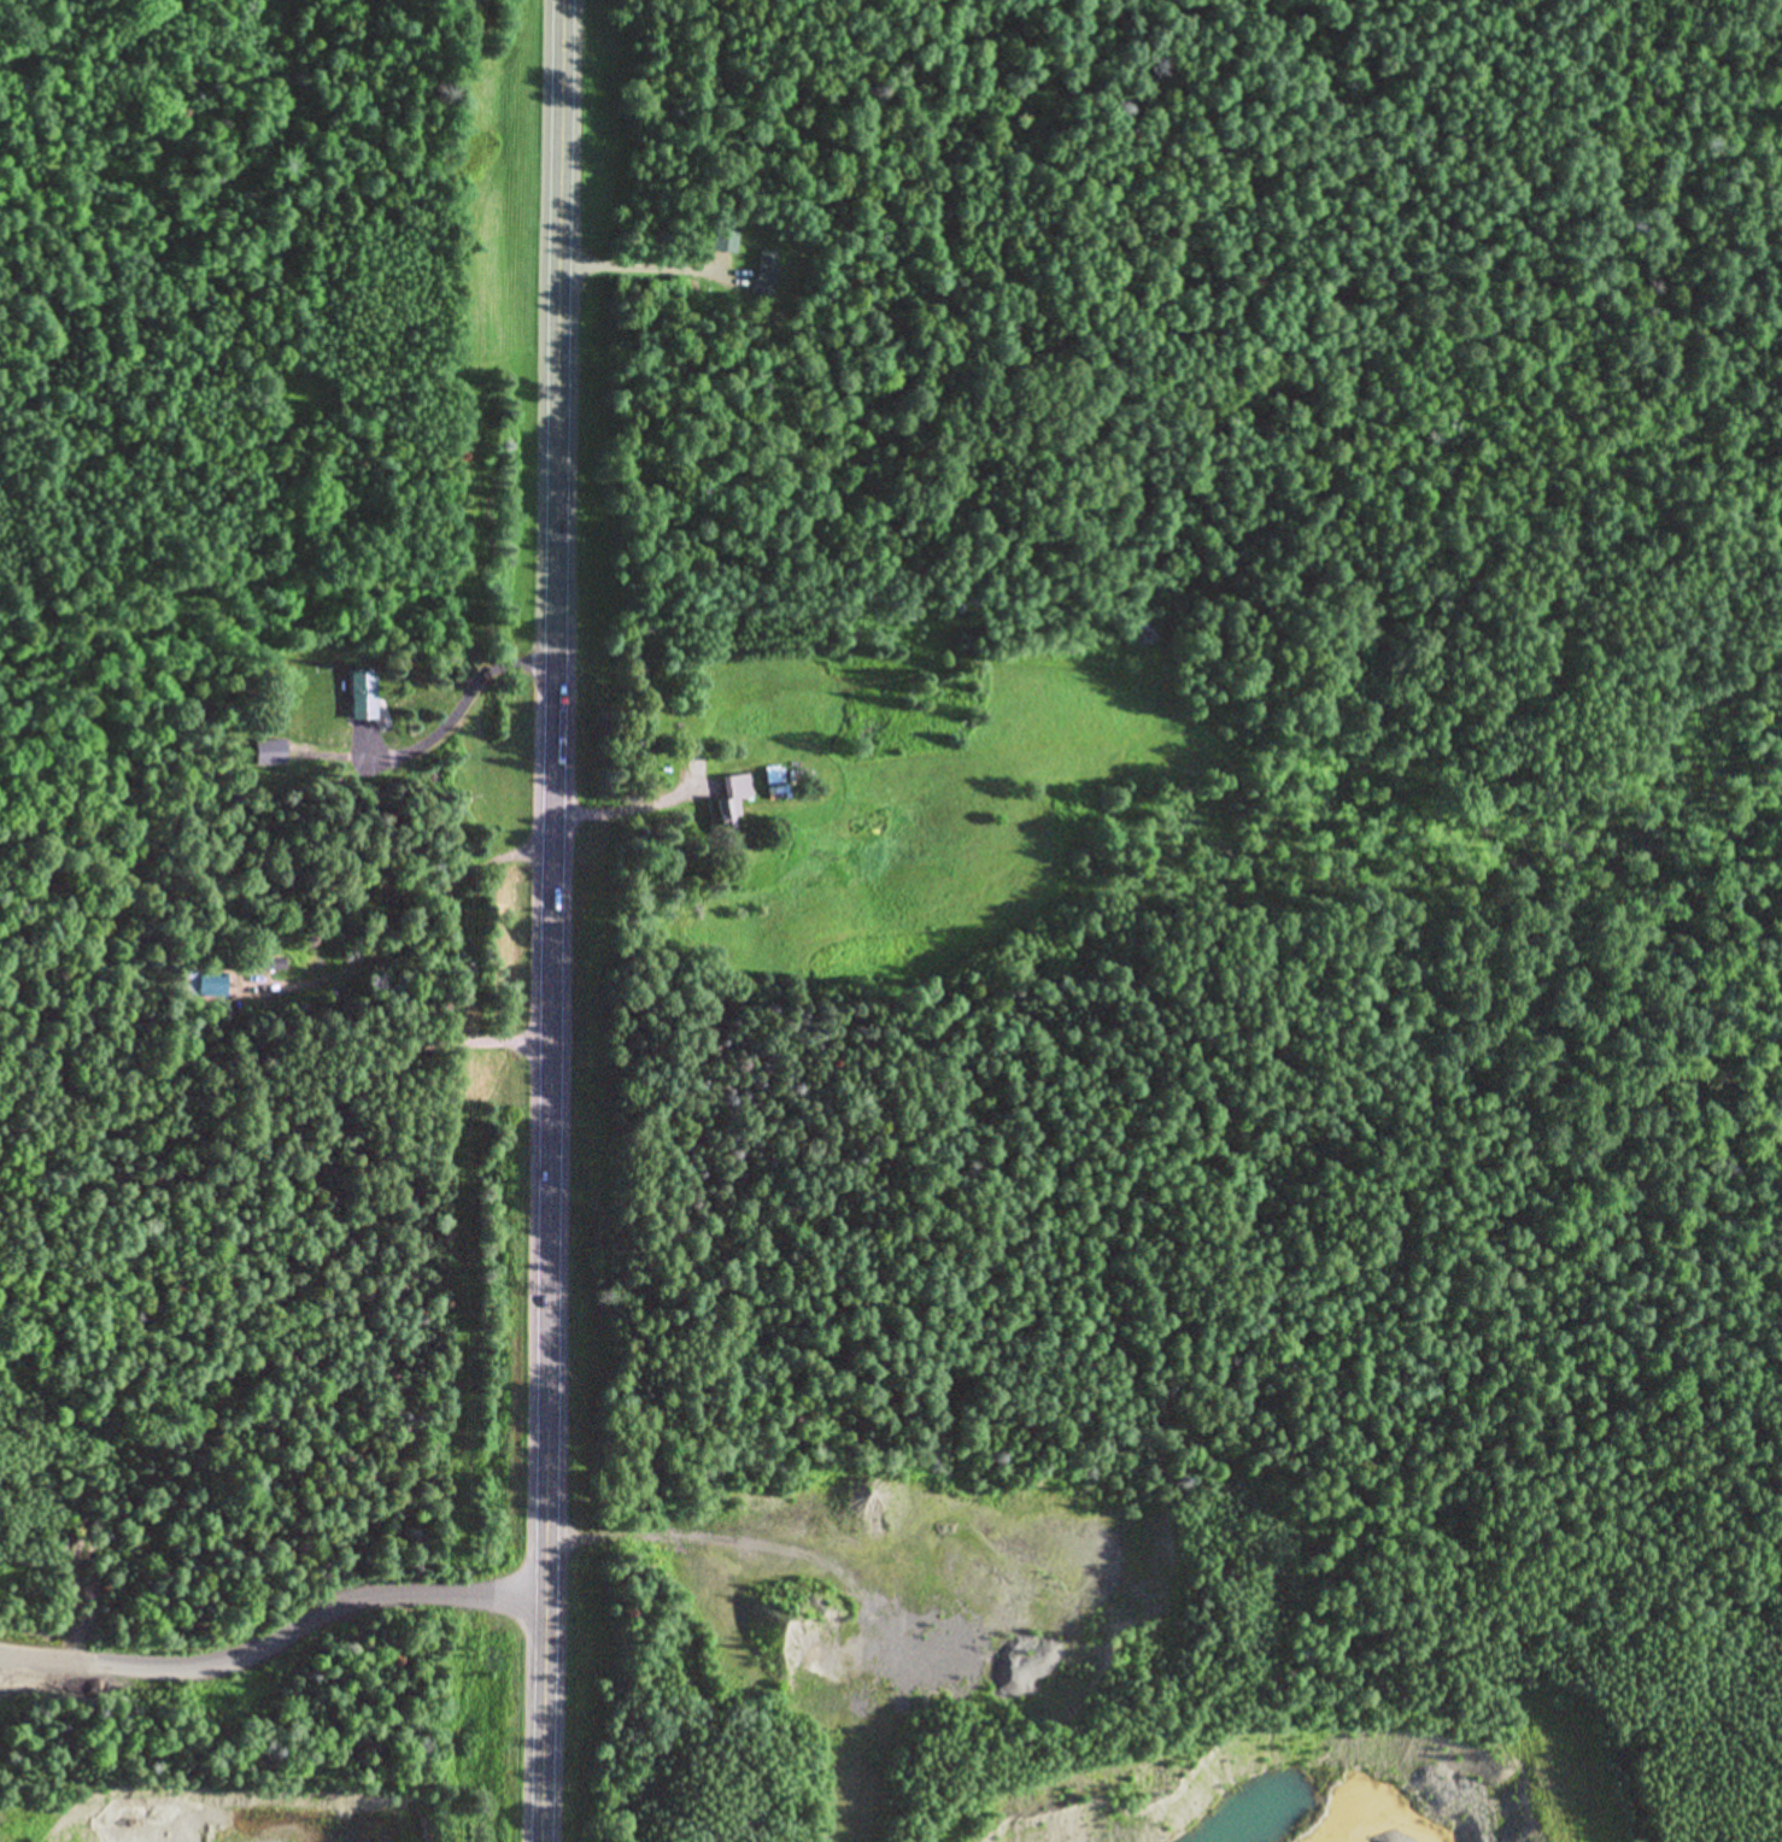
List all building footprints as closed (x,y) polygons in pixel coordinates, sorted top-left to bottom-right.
[(736,253),(739,230),(718,227),(714,249),(736,253)] [(772,297),(778,251),(761,248),(756,295),(772,297)] [(350,672),(350,721),(376,721),(376,672),(350,672)] [(248,765),(286,765),(286,741),(248,741),(248,765)] [(717,801),(721,835),(736,833),(735,820),(741,819),(739,801),(752,799),(749,775),(723,778),(725,800),(717,801)] [(236,972),(285,971),(285,958),(236,959),(236,972)] [(227,996),(227,972),(186,972),(186,996),(227,996)]
